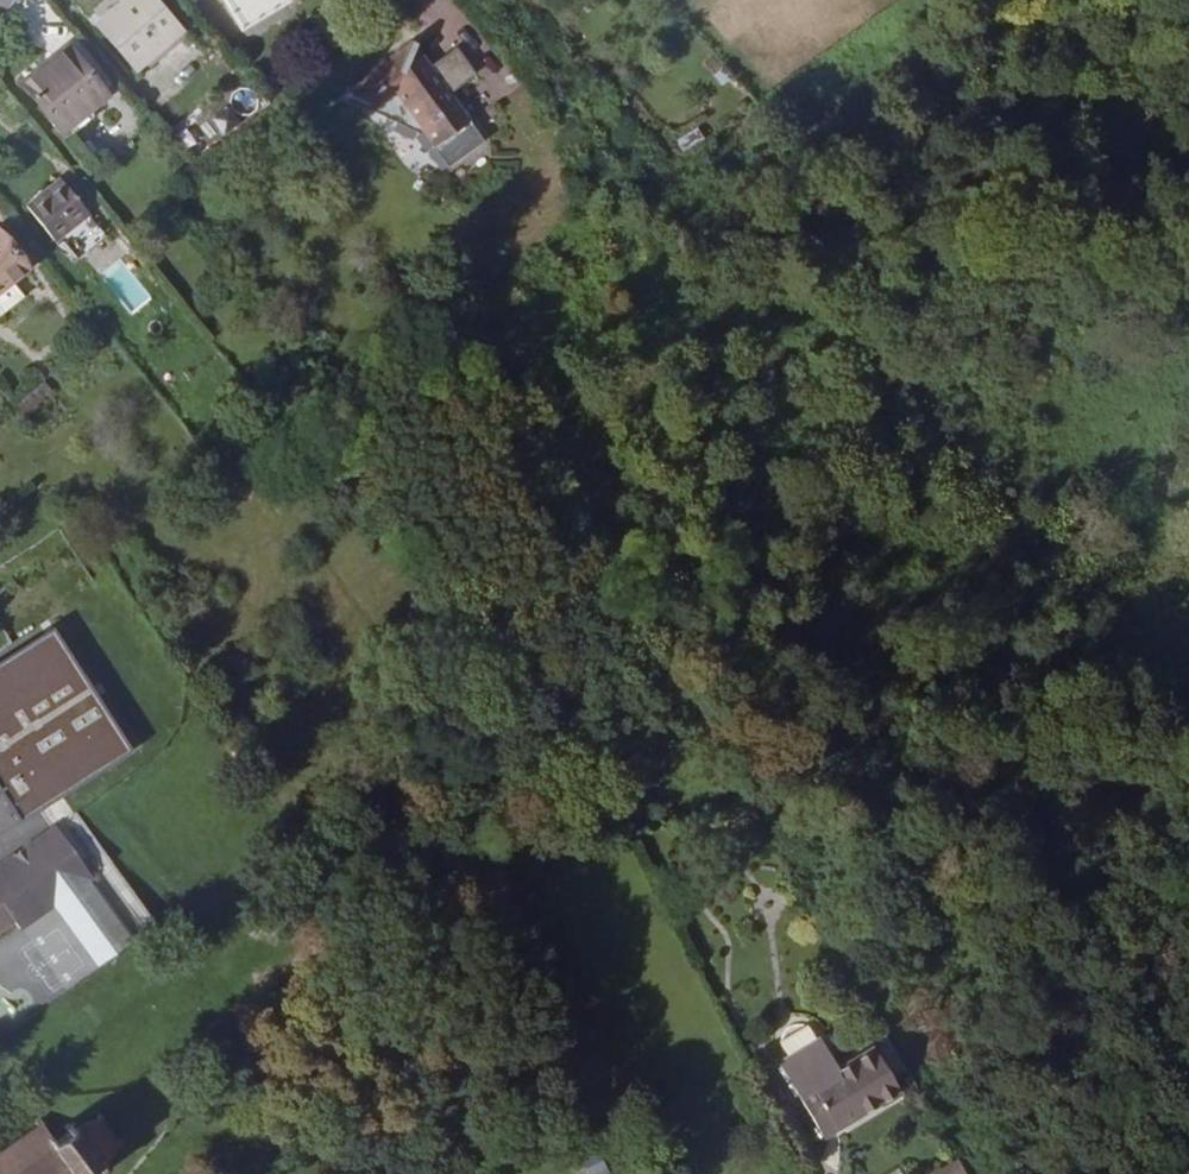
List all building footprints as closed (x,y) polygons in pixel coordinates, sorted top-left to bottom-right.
[(93,23),(135,71),(183,30),(157,0),(119,0),(93,23)] [(241,30),(292,0),(223,0),(241,30)] [(414,42),(339,96),(418,128),(420,126),(448,164),(483,139),(469,119),(450,92),(475,74),(455,46),(429,64),(414,74),(402,57),(417,46),(414,42)] [(67,44),(20,82),(60,133),(107,95),(67,44)] [(429,64),(417,46),(402,57),(414,74),(429,64)] [(60,177),(25,205),(54,241),(69,229),(77,239),(91,227),(83,218),(89,213),(60,177)] [(26,269),(0,235),(0,289),(26,269)] [(101,275),(133,316),(154,299),(122,259),(101,275)] [(0,664),(0,784),(20,816),(132,749),(60,629),(0,664)] [(14,921),(19,929),(33,919),(15,892),(73,850),(56,825),(0,865),(0,931),(14,921)] [(33,919),(92,876),(73,850),(15,892),(33,919)] [(819,1039),(779,1062),(824,1138),(899,1094),(872,1048),(837,1069),(819,1039)] [(91,1171),(101,1164),(117,1144),(99,1121),(73,1130),(54,1141),(43,1124),(0,1153),(0,1173),(93,1173),(91,1171)]
